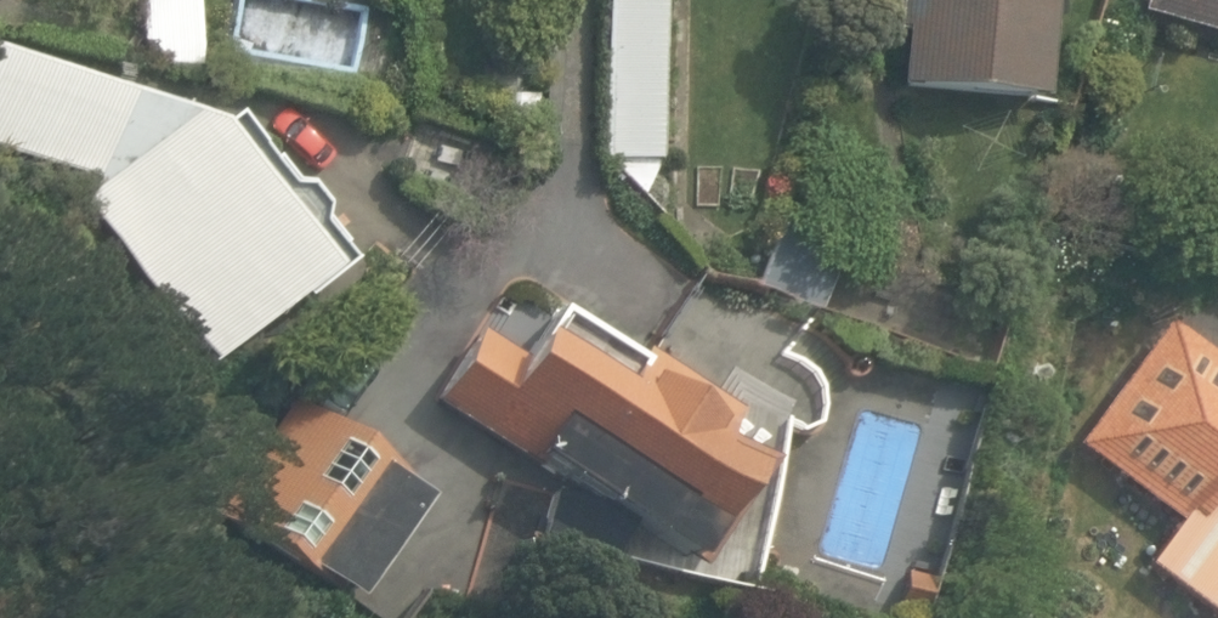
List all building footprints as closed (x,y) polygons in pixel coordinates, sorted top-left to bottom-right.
[(201,68),(197,0),(144,0),(146,63),(201,68)] [(663,158),(665,0),(609,0),(608,157),(663,158)] [(1044,98),(1051,20),(1060,21),(1061,0),(898,0),(896,30),(903,31),(899,86),(1044,98)] [(1217,37),(1217,0),(1145,0),(1141,16),(1217,37)] [(92,217),(211,365),(321,278),(202,131),(0,62),(0,153),(88,184),(95,194),(82,204),(92,217)] [(760,292),(823,307),(839,243),(776,227),(760,292)] [(706,570),(770,464),(723,436),(741,407),(641,346),(636,355),(552,305),(530,342),(522,337),(513,352),(473,328),(427,404),(475,432),(468,443),(683,574),(691,561),(706,570)] [(1168,316),(1104,409),(1075,450),(1104,470),(1180,523),(1148,569),(1217,617),(1217,350),(1168,316)] [(314,573),(354,600),(419,502),(374,471),(380,462),(305,411),(292,401),(213,517),(309,577),(314,573)] [(917,617),(918,617),(930,576),(907,569),(895,612),(917,617)]
